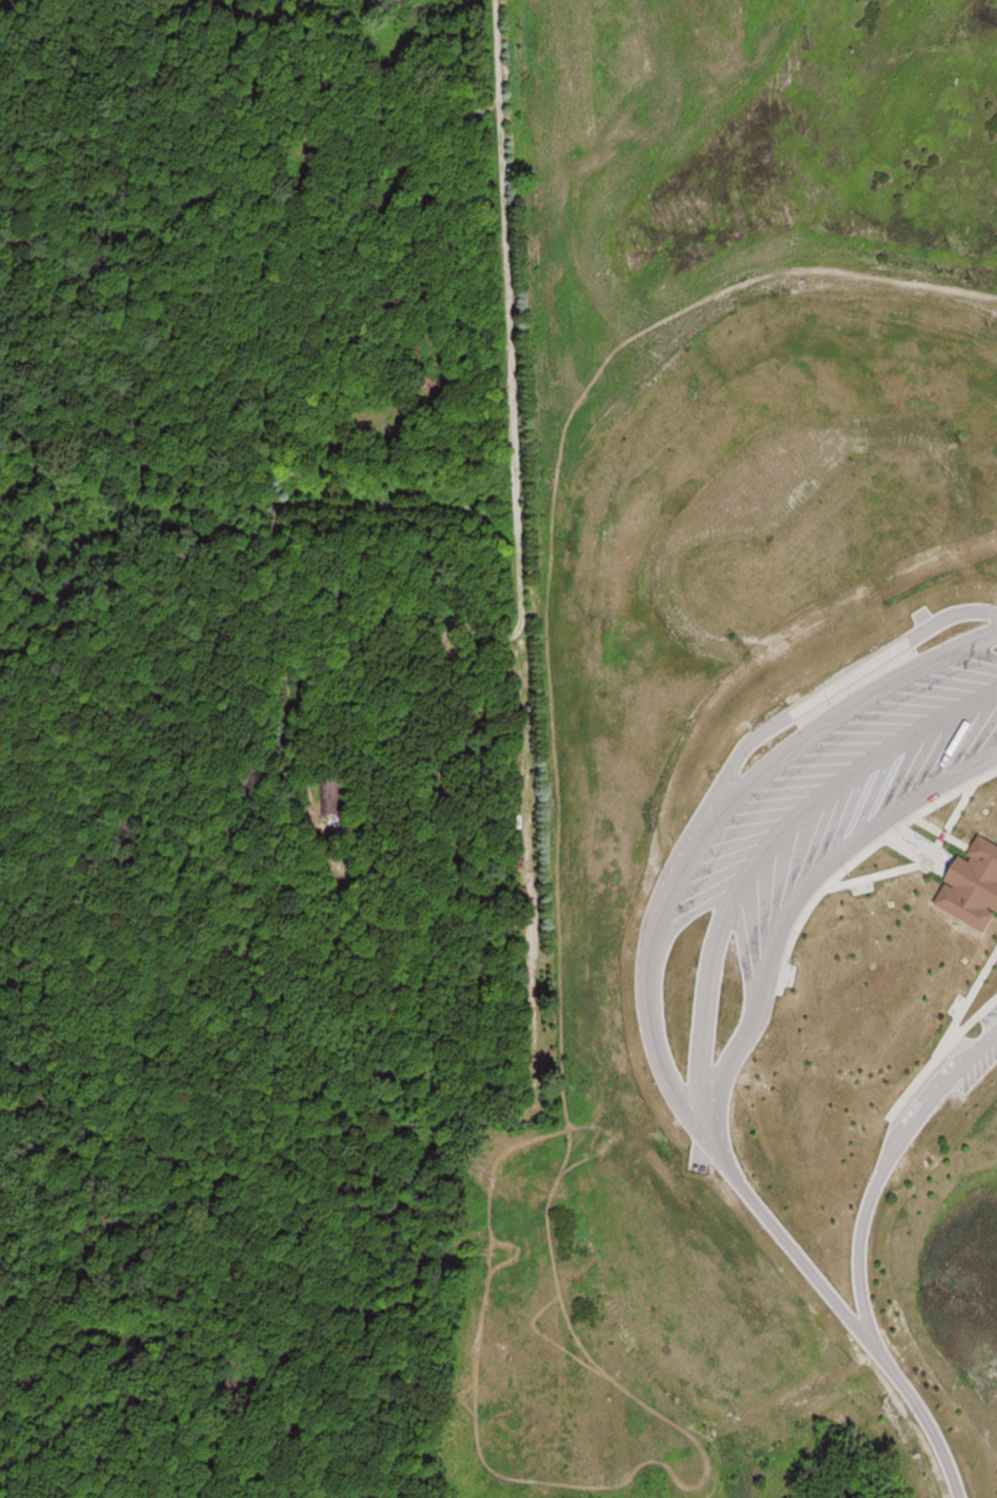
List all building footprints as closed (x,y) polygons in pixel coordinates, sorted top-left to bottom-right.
[(326,811),(341,811),(341,780),(326,780),(326,811)] [(978,826),(996,837),(996,900),(990,897),(987,901),(994,904),(983,925),(933,897),(945,876),(952,880),(954,876),(946,871),(953,860),(960,847),(969,852),(970,850),(971,847),(967,845),(978,826)]
